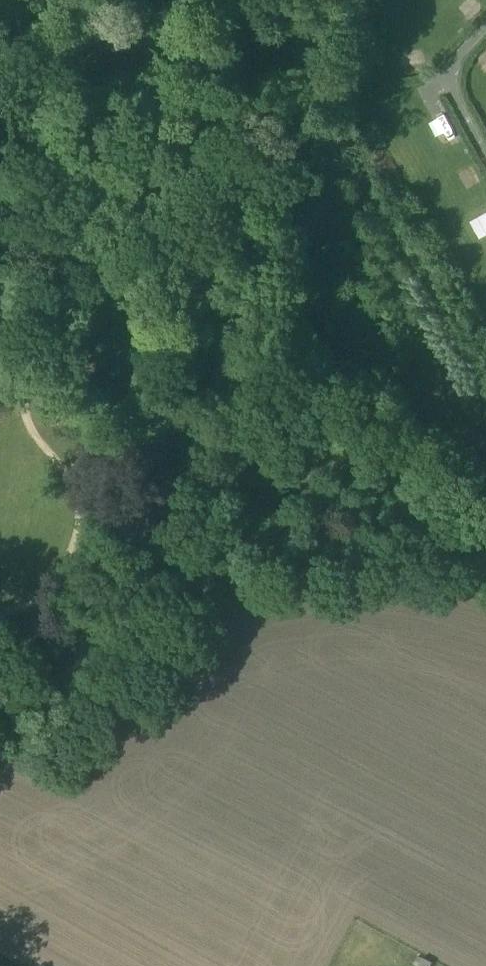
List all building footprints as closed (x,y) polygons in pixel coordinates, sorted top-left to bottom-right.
[(485,20),(485,6),(472,18),(479,26),(485,20)] [(441,138),(455,160),(474,149),(460,126),(441,138)]
